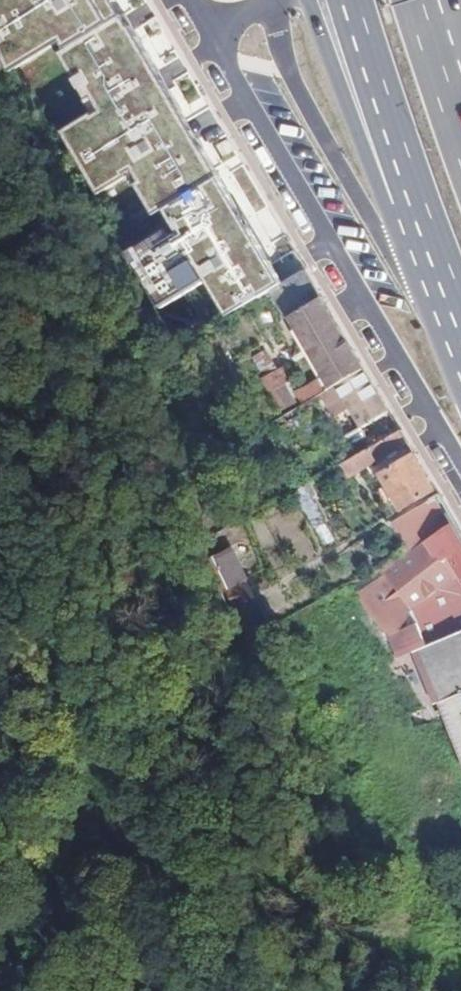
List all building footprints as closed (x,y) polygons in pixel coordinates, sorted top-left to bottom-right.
[(121,17),(112,0),(0,0),(0,48),(9,67),(58,38),(64,46),(121,17)] [(306,269),(267,203),(199,88),(181,59),(77,107),(207,328),(271,290),(306,269)] [(364,368),(306,269),(271,290),(283,312),(302,301),(305,306),(289,316),(326,378),(314,384),(318,391),(335,382),(336,385),(364,368)] [(249,351),(255,365),(271,358),(265,344),(249,351)] [(272,365),(258,372),(265,388),(287,377),(282,365),(273,368),(272,365)] [(362,428),(391,412),(364,368),(336,385),(362,428)] [(328,446),(356,430),(355,429),(336,438),(334,434),(325,439),(328,446)] [(353,458),(373,447),(370,441),(364,444),(356,430),(328,446),(339,465),(353,458)] [(437,490),(419,459),(402,431),(373,447),(353,458),(360,471),(367,468),(373,482),(383,478),(401,509),(437,490)] [(440,495),(389,524),(404,550),(342,585),(389,664),(460,635),(460,530),(440,495)] [(259,595),(232,547),(214,557),(231,590),(227,592),(236,609),(259,595)] [(410,656),(429,706),(460,694),(460,635),(410,656)] [(440,703),(460,754),(460,694),(440,703)]
